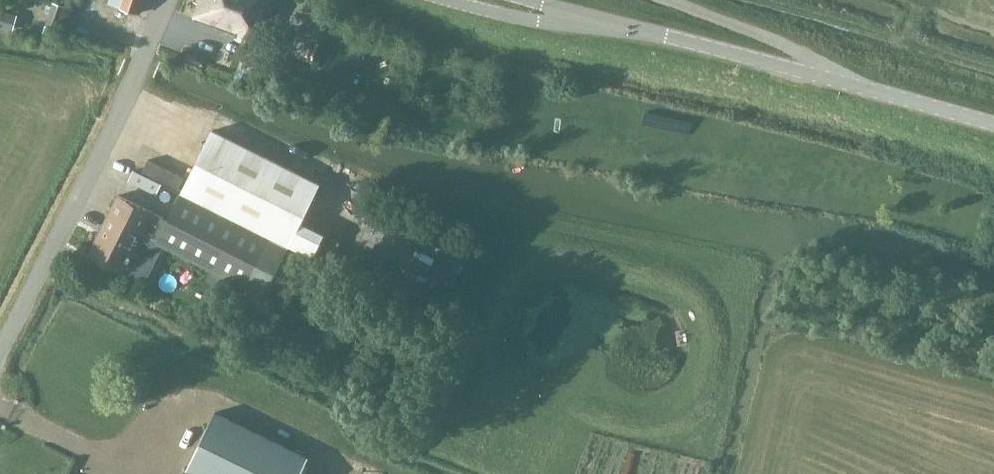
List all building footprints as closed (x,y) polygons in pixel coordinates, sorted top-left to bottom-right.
[(143,0),(108,0),(108,2),(119,6),(116,18),(127,22),(131,10),(139,13),(143,0)] [(193,6),(194,11),(194,19),(193,20),(236,35),(235,37),(254,45),(271,0),(195,0),(193,6)] [(54,2),(43,35),(54,39),(65,6),(54,2)] [(0,20),(0,28),(10,31),(14,15),(2,12),(0,20)] [(300,221),(318,185),(211,131),(180,192),(288,246),(288,245),(312,257),(324,232),(300,221)] [(146,160),(141,170),(176,188),(182,177),(146,160)] [(133,169),(128,180),(156,194),(161,183),(133,169)] [(346,169),(341,176),(356,188),(361,180),(346,169)] [(167,219),(153,212),(119,193),(91,255),(122,271),(124,268),(146,278),(162,246),(225,277),(244,287),(262,296),(287,248),(250,229),(179,194),(167,219)] [(214,412),(187,468),(198,473),(298,473),(307,457),(214,412)]
